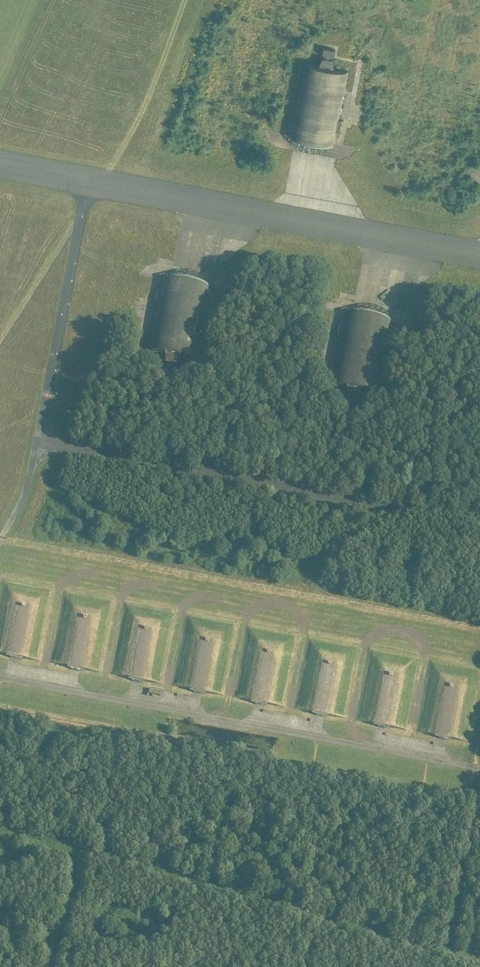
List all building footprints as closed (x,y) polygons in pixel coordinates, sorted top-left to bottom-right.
[(333,68),(332,62),(334,49),(323,47),(320,60),(318,65),(302,62),(288,136),(334,145),(337,132),(340,132),(342,120),(339,120),(348,71),(333,68)] [(165,355),(165,360),(163,373),(175,376),(177,362),(180,357),(195,360),(209,286),(164,278),(161,291),(157,290),(155,302),(159,303),(149,352),(165,355)] [(377,395),(391,320),(345,312),(343,325),(339,324),(337,336),(341,337),(331,386),(346,389),(347,394),(345,408),(357,410),(359,397),(362,392),(377,395)] [(413,340),(420,341),(421,334),(415,333),(413,340)] [(38,660),(34,659),(34,657),(33,657),(33,659),(29,658),(29,655),(28,658),(23,657),(24,656),(33,608),(30,608),(18,606),(15,605),(6,654),(1,653),(2,650),(1,650),(1,653),(0,653),(4,654),(3,656),(5,656),(6,656),(22,659),(24,659),(24,660),(25,660),(25,658),(38,660)] [(86,669),(99,672),(99,671),(95,670),(95,668),(94,670),(90,669),(90,666),(89,669),(85,668),(94,620),(91,619),(79,617),(76,617),(67,665),(62,664),(63,661),(62,661),(62,664),(57,663),(58,661),(57,661),(57,663),(52,662),(52,663),(65,665),(64,667),(66,667),(67,667),(77,669),(83,670),(85,671),(86,671),(86,669)] [(148,681),(160,683),(156,682),(156,680),(155,682),(151,681),(151,678),(150,681),(146,680),(146,679),(155,631),(152,631),(140,629),(137,628),(128,677),(124,676),(124,673),(123,676),(118,675),(119,673),(118,673),(118,675),(113,674),(126,677),(126,679),(127,679),(128,679),(129,679),(135,680),(144,682),(146,682),(146,683),(147,683),(148,681)] [(209,692),(221,695),(222,694),(217,693),(218,691),(217,691),(217,693),(212,692),(213,689),(212,689),(211,692),(207,691),(216,643),(213,642),(201,640),(198,640),(189,688),(185,687),(185,684),(184,687),(180,686),(180,684),(179,684),(179,686),(175,685),(175,686),(187,688),(187,690),(188,690),(190,690),(198,692),(206,693),(207,694),(208,694),(209,692)] [(270,704),(283,706),(278,705),(279,703),(278,703),(278,705),(273,704),(274,701),(273,701),(273,704),(268,703),(268,702),(277,654),(274,654),(262,652),(260,651),(250,700),(246,699),(247,696),(246,696),(245,699),(241,698),(241,696),(240,698),(236,697),(248,700),(248,702),(249,702),(251,702),(267,705),(268,705),(268,706),(270,706),(270,704)] [(331,715),(344,718),(344,717),(340,716),(340,714),(339,714),(339,716),(334,715),(335,712),(334,712),(334,715),(329,714),(338,666),(335,665),(324,663),(321,663),(312,711),(307,710),(308,707),(307,707),(307,710),(302,709),(302,707),(301,709),(297,708),(297,709),(310,711),(309,713),(310,713),(311,713),(312,713),(318,715),(328,716),(330,717),(331,717),(331,715)] [(392,727),(405,729),(401,728),(401,726),(400,726),(400,728),(396,727),(396,724),(395,727),(390,726),(391,725),(400,677),(397,677),(385,675),(382,674),(373,723),(368,722),(369,719),(368,719),(368,722),(363,721),(364,719),(363,719),(363,721),(358,720),(371,723),(370,725),(372,725),(373,725),(380,726),(389,728),(391,728),(391,729),(392,729),(392,727)] [(454,738),(466,741),(466,740),(462,739),(462,737),(461,739),(457,738),(457,735),(456,738),(452,737),(461,689),(458,688),(446,686),(443,686),(434,734),(429,733),(430,730),(429,730),(429,733),(424,732),(425,730),(424,730),(424,732),(419,731),(419,732),(432,734),(432,736),(433,736),(434,736),(435,736),(450,739),(452,740),(453,740),(454,738)]
